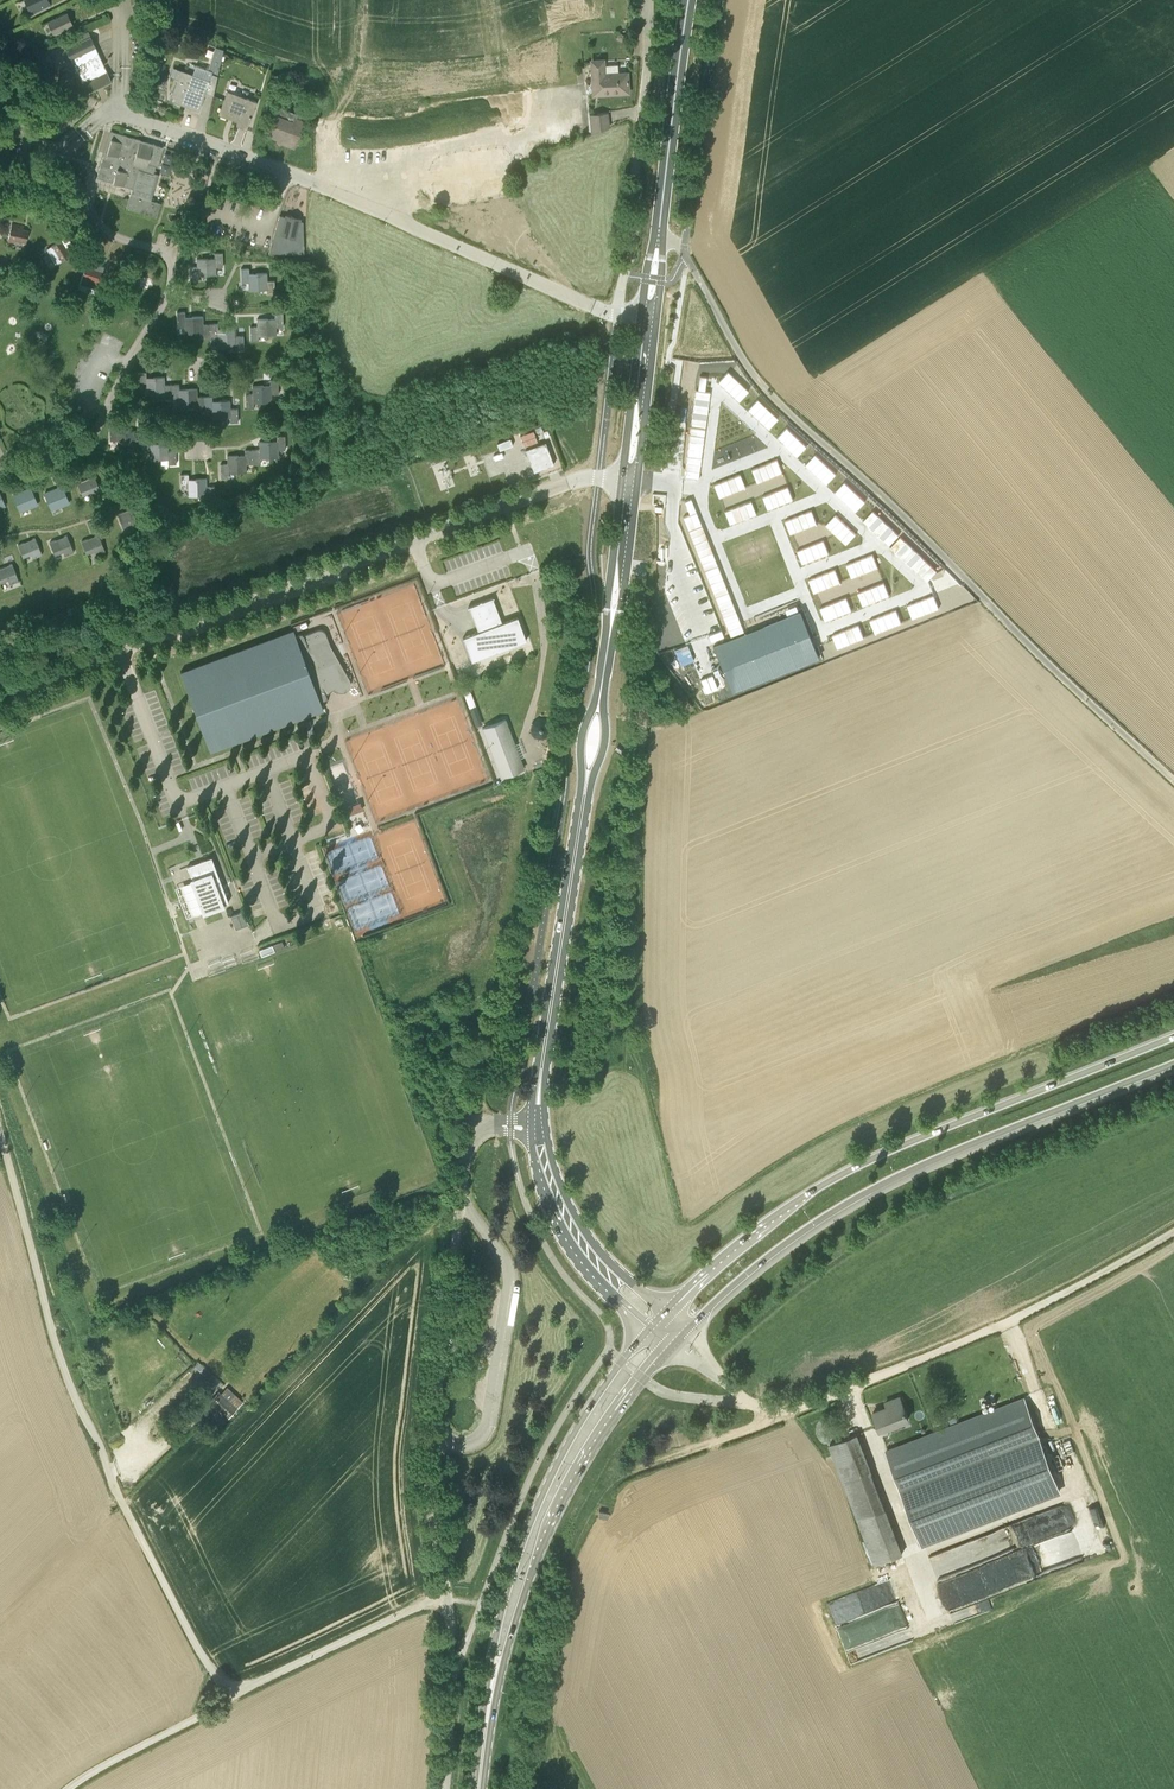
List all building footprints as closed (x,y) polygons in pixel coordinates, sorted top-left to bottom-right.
[(30,11),(38,7),(40,11),(50,5),(48,0),(25,0),(30,11)] [(67,13),(48,22),(54,33),(61,30),(63,34),(74,29),(67,13)] [(88,31),(63,42),(86,92),(112,81),(88,31)] [(213,95),(218,76),(224,49),(216,46),(207,72),(212,74),(209,80),(177,68),(173,77),(179,79),(172,97),(180,101),(179,104),(199,111),(206,93),(213,95)] [(618,64),(604,65),(603,60),(592,61),(593,84),(602,84),(602,93),(627,92),(626,74),(619,74),(618,64)] [(219,114),(228,118),(229,116),(239,120),(237,126),(246,129),(256,102),(227,91),(219,114)] [(38,100),(45,105),(48,99),(41,95),(38,100)] [(56,109),(73,119),(79,109),(63,99),(56,109)] [(591,134),(610,126),(608,112),(589,114),(591,134)] [(304,120),(293,116),(291,120),(275,114),(267,134),(283,140),(282,142),(294,147),(304,120)] [(163,147),(132,137),(111,131),(97,178),(132,188),(130,194),(151,200),(158,175),(153,174),(155,166),(158,166),(163,147)] [(160,203),(151,200),(130,194),(126,209),(138,212),(157,218),(161,203),(160,203)] [(304,240),(295,238),(300,218),(287,215),(286,217),(279,215),(268,253),(304,253),(304,240)] [(15,241),(26,243),(29,230),(23,229),(24,225),(12,222),(8,242),(14,243),(15,241)] [(58,263),(68,256),(72,254),(69,249),(72,248),(65,237),(48,248),(58,263)] [(223,266),(223,256),(223,253),(214,253),(215,258),(207,258),(207,275),(216,275),(216,267),(223,266)] [(198,275),(207,275),(207,258),(197,258),(197,267),(190,267),(190,281),(198,280),(198,275)] [(88,279),(99,283),(103,271),(98,269),(99,265),(87,262),(81,281),(87,283),(88,279)] [(258,290),(258,276),(249,276),(249,268),(241,268),(241,282),(248,282),(249,290),(258,290)] [(258,276),(258,290),(267,289),(267,295),(275,294),(274,280),(267,281),(267,276),(258,276)] [(195,333),(194,316),(185,317),(185,312),(177,312),(177,326),(184,325),(185,334),(195,333)] [(266,318),(266,335),(276,335),(276,327),(283,327),(283,313),(275,313),(275,318),(266,318)] [(211,338),(210,324),(203,324),(203,316),(194,316),(195,333),(203,333),(203,338),(211,338)] [(259,336),(266,335),(266,318),(257,319),(257,327),(250,327),(251,341),(259,341),(259,336)] [(228,345),(227,328),(218,329),(218,324),(210,324),(211,338),(217,337),(218,345),(228,345)] [(244,349),(243,336),(236,336),(236,328),(227,328),(228,345),(236,345),(236,350),(244,349)] [(728,370),(718,381),(723,386),(733,375),(728,370)] [(156,394),(155,377),(146,377),(146,372),(138,372),(139,386),(146,386),(146,394),(156,394)] [(696,389),(691,424),(705,426),(710,391),(705,390),(707,376),(700,375),(698,389),(696,389)] [(738,380),(733,375),(723,386),(728,390),(738,380)] [(172,398),(171,384),(165,385),(164,376),(155,377),(156,394),(164,393),(164,398),(172,398)] [(262,385),(262,402),(272,402),(271,394),(279,393),(278,380),(270,380),(270,385),(262,385)] [(738,380),(728,390),(733,395),(743,385),(738,380)] [(189,405),(188,389),(179,389),(179,384),(171,384),(172,398),(179,398),(179,406),(189,405)] [(254,402),(262,402),(262,385),(252,386),(253,394),(245,394),(246,408),(254,407),(254,402)] [(748,390),(743,385),(733,395),(738,400),(748,390)] [(205,410),(205,396),(198,396),(197,388),(188,389),(189,405),(197,405),(197,410),(205,410)] [(221,417),(221,400),(212,401),(212,396),(205,396),(205,410),(212,410),(212,418),(221,417)] [(753,414),(762,403),(757,398),(747,409),(753,414)] [(238,422),(238,408),(231,408),(230,400),(221,400),(221,417),(230,417),(230,422),(238,422)] [(753,414),(758,418),(768,408),(762,403),(753,414)] [(773,413),(768,408),(758,418),(763,423),(773,413)] [(773,413),(763,423),(768,428),(778,418),(773,413)] [(127,448),(126,431),(118,431),(117,426),(109,426),(110,440),(117,440),(117,448),(127,448)] [(691,426),(687,454),(701,456),(705,428),(691,426)] [(782,441),(792,431),(786,426),(777,436),(782,441)] [(144,452),(143,438),(136,439),(135,430),(126,431),(127,448),(135,447),(135,452),(144,452)] [(792,431),(782,441),(787,446),(797,436),(792,431)] [(268,441),(269,458),(279,457),(278,449),(285,449),(285,435),(277,436),(277,441),(268,441)] [(797,436),(787,446),(792,451),(802,441),(797,436)] [(160,460),(159,443),(151,443),(150,438),(143,438),(144,452),(150,452),(150,460),(160,460)] [(261,458),(269,458),(268,441),(259,441),(259,449),(252,450),(253,463),(261,463),(261,458)] [(802,441),(792,451),(797,456),(807,446),(802,441)] [(176,464),(176,450),(169,450),(168,442),(159,443),(160,460),(168,459),(168,464),(176,464)] [(534,471),(554,464),(546,443),(526,450),(534,471)] [(246,464),(253,463),(252,450),(245,450),(245,455),(236,455),(237,472),(247,472),(246,464)] [(816,453),(806,464),(811,469),(821,458),(816,453)] [(699,470),(701,456),(687,454),(685,468),(699,470)] [(229,472),(237,472),(236,455),(227,456),(227,464),(220,464),(221,478),(229,477),(229,472)] [(783,472),(778,458),(771,461),(776,474),(783,472)] [(826,463),(821,458),(811,469),(816,474),(826,463)] [(776,474),(771,461),(764,464),(770,477),(776,474)] [(831,468),(826,463),(816,474),(822,479),(831,468)] [(764,464),(758,466),(763,479),(770,477),(764,464)] [(756,482),(763,479),(758,466),(751,469),(756,482)] [(685,468),(684,476),(699,478),(699,470),(685,468)] [(831,468),(822,479),(827,483),(837,473),(831,468)] [(733,476),(739,489),(745,486),(740,473),(733,476)] [(198,495),(197,479),(189,479),(188,474),(180,474),(181,488),(188,488),(188,496),(198,495)] [(94,475),(77,482),(82,495),(91,492),(93,496),(101,492),(94,475)] [(733,476),(727,479),(732,492),(739,489),(733,476)] [(214,500),(214,486),(207,486),(207,478),(197,479),(198,495),(206,495),(206,500),(214,500)] [(720,481),(725,494),(732,492),(727,479),(720,481)] [(720,481),(714,484),(719,497),(725,494),(720,481)] [(835,492),(840,496),(850,486),(845,481),(835,492)] [(782,488),(787,501),(794,499),(788,485),(782,488)] [(62,486),(45,493),(50,505),(58,502),(60,506),(69,503),(62,486)] [(855,491),(850,486),(840,496),(846,501),(855,491)] [(31,487),(13,494),(18,507),(27,503),(29,508),(37,504),(31,487)] [(787,501),(782,488),(775,491),(780,504),(787,501)] [(769,493),(774,507),(780,504),(775,491),(769,493)] [(846,501),(851,506),(861,496),(855,491),(846,501)] [(767,509),(774,507),(769,493),(762,496),(767,509)] [(866,501),(861,496),(851,506),(856,511),(866,501)] [(683,516),(688,530),(702,525),(696,511),(691,498),(684,500),(690,514),(683,516)] [(751,500),(744,503),(750,516),(756,514),(751,500)] [(750,516),(744,503),(738,505),(743,519),(750,516)] [(731,508),(736,521),(743,519),(738,505),(731,508)] [(135,506),(117,514),(123,526),(131,523),(133,527),(142,524),(135,506)] [(736,521),(731,508),(724,510),(730,524),(736,521)] [(812,509),(805,512),(811,525),(817,523),(812,509)] [(873,510),(864,520),(889,545),(899,534),(873,510)] [(804,528),(811,525),(805,512),(799,515),(804,528)] [(831,529),(841,519),(836,514),(826,524),(831,529)] [(804,528),(799,515),(792,517),(797,531),(804,528)] [(797,531),(792,517),(785,520),(791,533),(797,531)] [(831,529),(836,534),(846,523),(841,519),(831,529)] [(841,539),(851,528),(846,523),(836,534),(841,539)] [(702,525),(688,530),(694,543),(707,538),(702,525)] [(851,528),(841,539),(847,544),(857,533),(851,528)] [(98,534),(81,541),(86,554),(95,550),(97,555),(105,551),(98,534)] [(67,535),(50,542),(55,555),(63,551),(65,556),(74,552),(67,535)] [(901,536),(891,546),(917,571),(927,560),(901,536)] [(35,537),(18,544),(23,557),(31,554),(33,558),(42,554),(35,537)] [(704,570),(718,564),(707,538),(694,543),(704,570)] [(824,539),(817,542),(823,555),(829,553),(824,539)] [(823,555),(817,542),(811,545),(816,558),(823,555)] [(804,547),(809,561),(816,558),(811,545),(804,547)] [(798,550),(803,563),(809,561),(804,547),(798,550)] [(878,567),(873,553),(866,556),(872,569),(878,567)] [(866,556),(860,559),(865,572),(872,569),(866,556)] [(853,561),(859,575),(865,572),(860,559),(853,561)] [(917,571),(927,581),(937,570),(927,560),(917,571)] [(852,577),(859,575),(853,561),(847,564),(852,577)] [(0,568),(0,583),(8,580),(10,584),(19,581),(12,563),(0,568)] [(704,570),(710,583),(723,578),(718,564),(704,570)] [(829,571),(834,584),(841,582),(835,568),(829,571)] [(822,574),(827,587),(834,584),(829,571),(822,574)] [(816,576),(821,590),(827,587),(822,574),(816,576)] [(816,576),(809,579),(814,592),(821,590),(816,576)] [(710,583),(715,596),(728,591),(723,578),(710,583)] [(878,584),(883,598),(890,595),(884,582),(878,584)] [(878,584),(871,587),(876,600),(883,598),(878,584)] [(870,603),(876,600),(871,587),(864,590),(870,603)] [(870,603),(864,590),(858,592),(863,606),(870,603)] [(733,604),(728,591),(715,596),(720,610),(733,604)] [(934,594),(927,597),(933,610),(939,608),(934,594)] [(472,661),(527,640),(518,616),(502,622),(493,598),(493,597),(468,606),(469,607),(478,631),(463,637),(472,661)] [(840,599),(845,613),(852,610),(847,597),(840,599)] [(933,610),(927,597),(921,600),(926,613),(933,610)] [(845,613),(840,599),(833,602),(839,615),(845,613)] [(926,613),(921,600),(914,602),(919,616),(926,613)] [(827,605),(832,618),(839,615),(833,602),(827,605)] [(919,616),(914,602),(907,605),(913,618),(919,616)] [(733,604),(720,610),(725,623),(739,618),(733,604)] [(832,618),(827,605),(820,607),(826,621),(832,618)] [(890,612),(895,625),(902,623),(896,609),(890,612)] [(712,646),(731,692),(820,656),(802,611),(712,646)] [(883,615),(889,628),(895,625),(890,612),(883,615)] [(883,615),(877,617),(882,630),(889,628),(883,615)] [(875,633),(882,630),(877,617),(870,620),(875,633)] [(739,618),(725,623),(731,636),(744,631),(739,618)] [(859,624),(852,627),(858,640),(864,637),(859,624)] [(851,643),(858,640),(852,627),(846,629),(851,643)] [(321,629),(317,629),(304,634),(302,630),(301,631),(302,633),(296,636),(293,629),(181,671),(211,751),(308,715),(323,709),(320,701),(327,698),(328,701),(329,700),(326,694),(342,683),(332,656),(331,645),(326,634),(324,631),(321,629)] [(710,639),(723,634),(721,629),(708,634),(710,639)] [(851,643),(846,629),(839,632),(844,645),(851,643)] [(844,645),(839,632),(832,635),(835,641),(838,648),(844,645)] [(676,654),(690,649),(688,643),(686,644),(674,649),(676,654)] [(676,654),(679,659),(692,654),(690,649),(676,654)] [(681,665),(693,660),(694,659),(692,654),(679,659),(681,665)] [(707,676),(712,690),(718,688),(712,674),(707,676)] [(712,690),(706,677),(701,679),(706,692),(712,690)] [(533,722),(532,730),(536,737),(545,738),(553,733),(554,725),(549,718),(540,717),(533,722)] [(483,726),(501,777),(525,768),(517,747),(506,718),(483,726)] [(204,911),(229,902),(212,857),(187,866),(204,911)] [(235,929),(249,924),(244,911),(230,916),(235,929)] [(272,944),(259,949),(262,956),(275,950),(272,944)] [(210,1400),(229,1417),(243,1401),(231,1390),(225,1397),(219,1391),(210,1400)] [(880,1430),(908,1419),(900,1397),(886,1402),(888,1407),(873,1412),(880,1430)] [(1042,1444),(1025,1398),(906,1444),(889,1450),(906,1496),(1042,1444)] [(858,1434),(829,1445),(843,1481),(872,1470),(858,1434)] [(1042,1444),(906,1496),(925,1545),(1061,1493),(1042,1444)] [(1067,1507),(931,1552),(939,1577),(1019,1550),(1015,1537),(1021,1535),(1021,1536),(1033,1532),(1031,1527),(1038,1525),(1053,1520),(1057,1533),(1073,1527),(1067,1507)]
